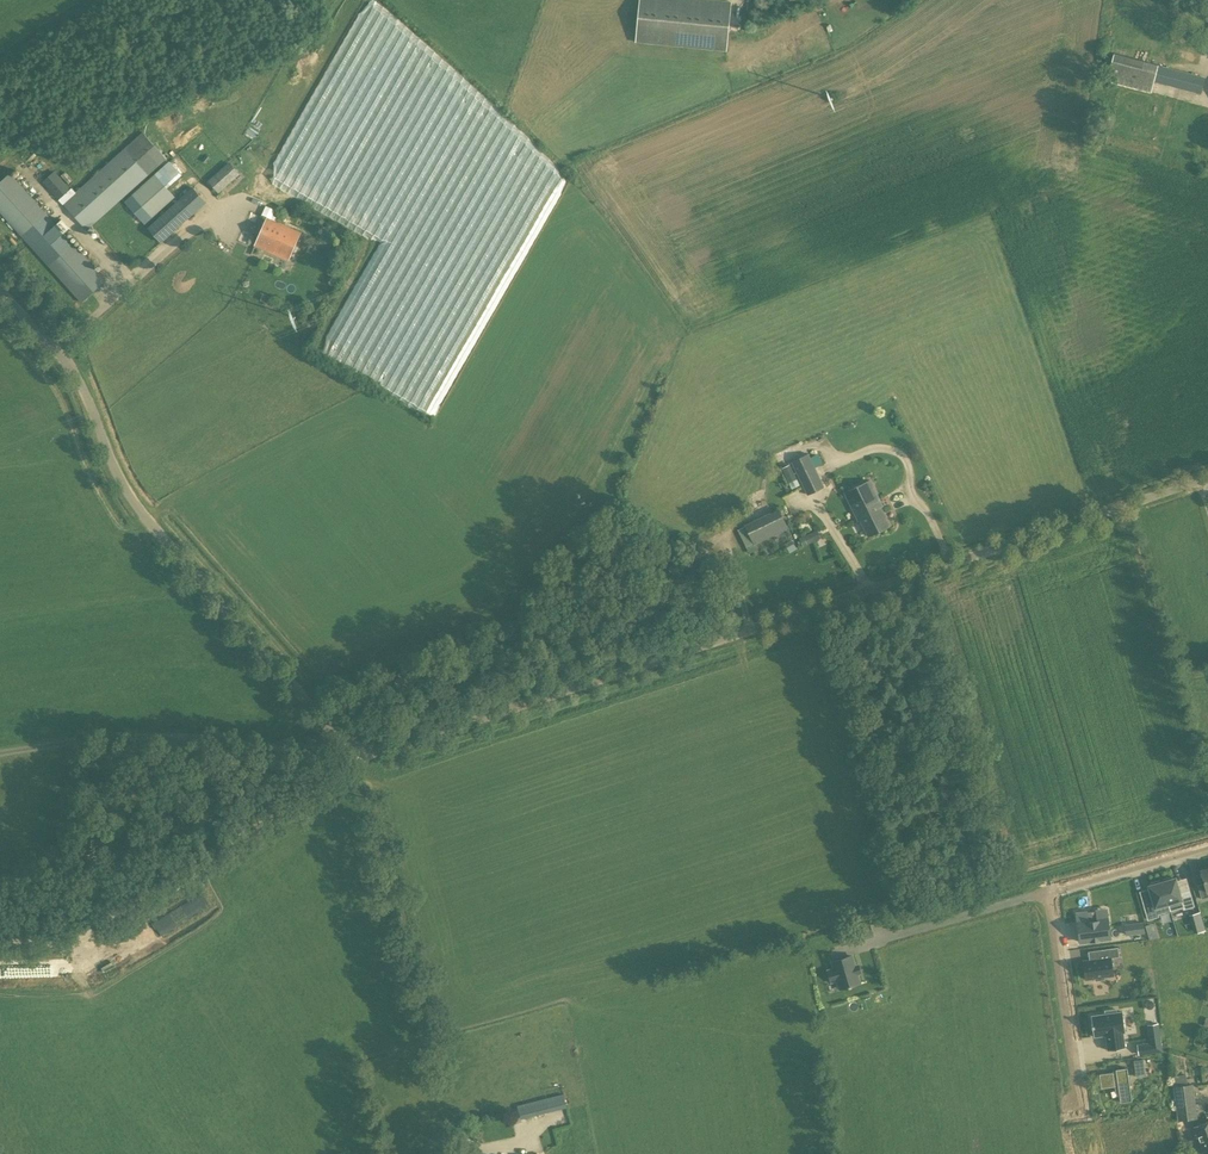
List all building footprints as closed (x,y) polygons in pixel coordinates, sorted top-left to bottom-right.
[(638,42),(730,50),(734,0),(642,0),(638,42)] [(1199,126),(1204,106),(1151,92),(1153,82),(1201,94),(1205,77),(1158,65),(1114,54),(1107,80),(1101,101),(1199,126)] [(145,136),(71,201),(92,225),(166,159),(145,136)] [(220,192),(242,173),(232,160),(209,179),(220,192)] [(170,162),(142,186),(125,201),(145,224),(190,184),(170,162)] [(59,200),(71,189),(55,170),(43,182),(59,200)] [(106,280),(10,173),(0,182),(0,212),(81,303),(106,280)] [(161,243),(207,202),(193,188),(148,228),(161,243)] [(175,198),(161,210),(146,224),(149,226),(177,201),(175,198)] [(289,260),(301,233),(267,218),(255,245),(289,260)] [(808,453),(791,461),(808,495),(824,487),(808,453)] [(789,482),(797,478),(789,464),(782,468),(789,482)] [(881,506),(881,507),(883,506),(870,480),(845,493),(854,511),(861,507),(863,512),(872,507),(873,510),(881,506)] [(868,536),(890,525),(881,507),(881,506),(873,510),(872,507),(863,512),(861,507),(854,511),(858,521),(861,520),(868,536)] [(747,546),(791,529),(783,508),(739,526),(747,546)] [(805,545),(823,536),(818,528),(801,537),(805,545)] [(1206,868),(1207,869),(1201,871),(1204,881),(1197,883),(1201,897),(1207,895),(1207,891),(1207,868),(1206,868)] [(1194,906),(1190,891),(1180,894),(1177,881),(1176,878),(1173,879),(1172,877),(1164,879),(1164,881),(1162,882),(1170,910),(1183,907),(1184,909),(1194,906)] [(1153,902),(1144,904),(1148,919),(1158,916),(1157,914),(1170,910),(1162,882),(1160,882),(1159,880),(1151,883),(1151,885),(1148,886),(1149,889),(1153,902)] [(152,922),(160,937),(196,919),(188,904),(152,922)] [(1205,930),(1200,912),(1192,914),(1197,932),(1205,930)] [(1077,921),(1080,942),(1110,938),(1107,916),(1096,918),(1097,920),(1088,921),(1088,919),(1077,921)] [(1125,924),(1126,934),(1145,932),(1144,922),(1125,924)] [(859,924),(849,927),(853,941),(863,938),(859,924)] [(1083,960),(1085,978),(1094,977),(1095,980),(1104,979),(1104,976),(1113,975),(1111,957),(1119,956),(1118,947),(1101,949),(1103,957),(1083,960)] [(855,967),(851,956),(833,961),(835,969),(828,971),(831,981),(839,979),(842,988),(848,986),(849,987),(852,987),(851,986),(859,983),(856,973),(858,973),(856,967),(855,967)] [(67,980),(67,963),(7,963),(7,980),(67,980)] [(1093,1030),(1096,1051),(1127,1046),(1124,1026),(1122,1026),(1120,1011),(1102,1013),(1105,1029),(1093,1030)] [(1150,1042),(1151,1053),(1162,1051),(1160,1038),(1150,1040),(1150,1042)] [(1139,1047),(1139,1040),(1127,1041),(1128,1048),(1139,1047)] [(1135,1062),(1137,1075),(1145,1073),(1143,1060),(1135,1062)] [(1116,1069),(1116,1072),(1099,1074),(1101,1088),(1118,1086),(1120,1102),(1132,1101),(1127,1068),(1116,1069)] [(562,1088),(546,1092),(541,1074),(510,1082),(516,1107),(518,1107),(521,1120),(567,1108),(562,1088)] [(1178,1121),(1198,1119),(1193,1084),(1174,1087),(1178,1121)] [(1207,1153),(1207,1122),(1194,1127),(1204,1153),(1205,1153),(1207,1153)]
